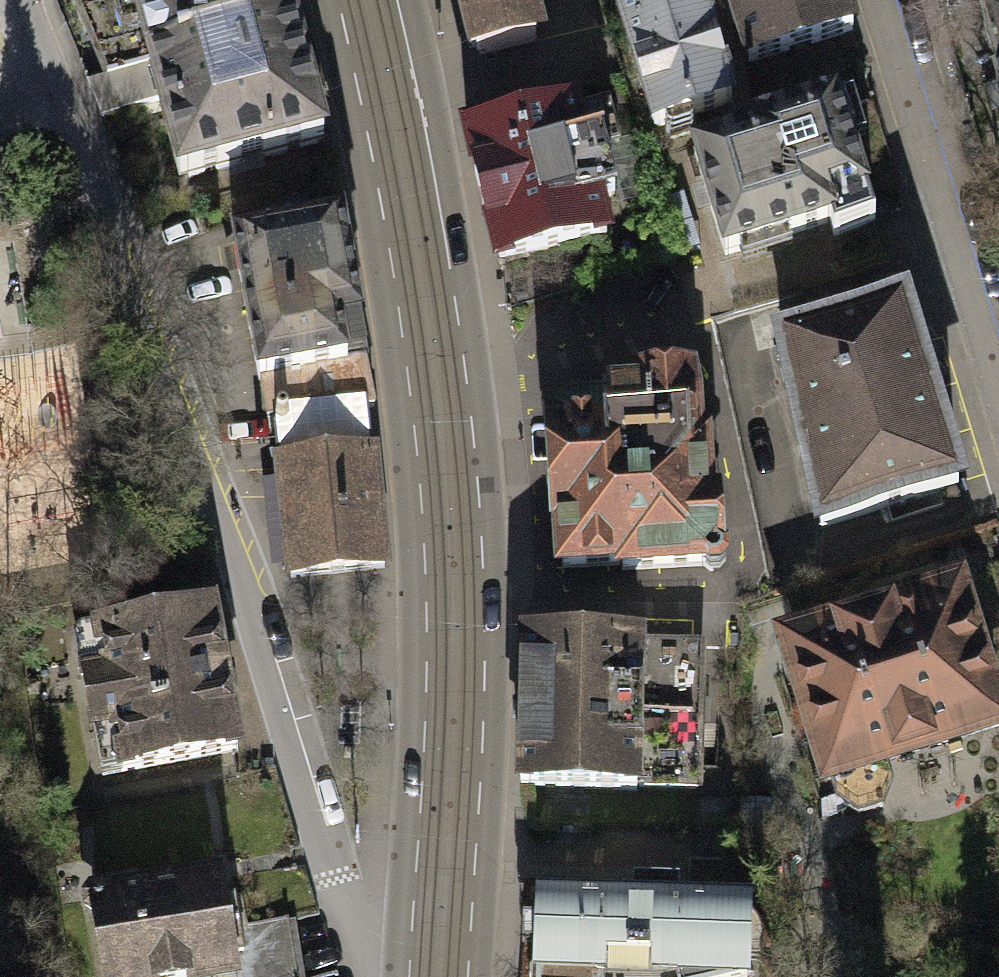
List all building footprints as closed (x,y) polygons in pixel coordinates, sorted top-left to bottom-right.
[(145,65),(292,26),(286,0),(72,0),(107,77),(145,65)] [(549,0),(460,0),(475,65),(560,46),(549,0)] [(624,39),(713,15),(709,0),(613,0),(624,39)] [(737,62),(844,31),(835,0),(719,0),(737,62)] [(736,99),(713,15),(624,39),(647,123),(736,99)] [(323,139),(292,26),(145,65),(155,101),(175,178),(323,139)] [(155,101),(145,65),(107,77),(89,81),(99,115),(155,101)] [(598,98),(458,134),(492,263),(596,236),(587,199),(606,194),(592,143),(609,139),(598,98)] [(743,143),(691,160),(726,267),(838,232),(840,239),(881,225),(842,101),(740,134),(743,143)] [(265,236),(233,243),(263,409),(272,409),(362,399),(364,399),(338,222),(303,228),(298,221),(266,226),(265,236)] [(909,300),(773,342),(816,535),(968,492),(909,300)] [(556,428),(545,430),(556,583),(614,580),(615,589),(723,582),(730,573),(730,560),(727,559),(724,501),(717,501),(715,444),(703,445),(699,383),(631,385),(632,392),(605,393),(606,408),(564,411),(555,418),(556,428)] [(362,399),(272,409),(290,576),(380,566),(362,399)] [(778,640),(825,792),(998,739),(998,687),(966,582),(778,640)] [(95,638),(76,642),(99,774),(231,751),(206,610),(94,629),(95,638)] [(707,646),(522,640),(517,800),(644,804),(644,793),(702,795),(707,646)] [(686,862),(687,897),(746,896),(745,861),(686,862)] [(239,931),(238,917),(223,920),(217,879),(90,897),(102,976),(190,976),(233,971),(230,952),(242,950),(239,931)] [(746,896),(687,897),(677,896),(677,880),(628,880),(628,892),(534,889),(535,972),(525,973),(526,976),(744,976),(746,896)] [(233,971),(233,976),(300,976),(289,916),(247,924),(239,931),(242,950),(230,952),(233,971)]
